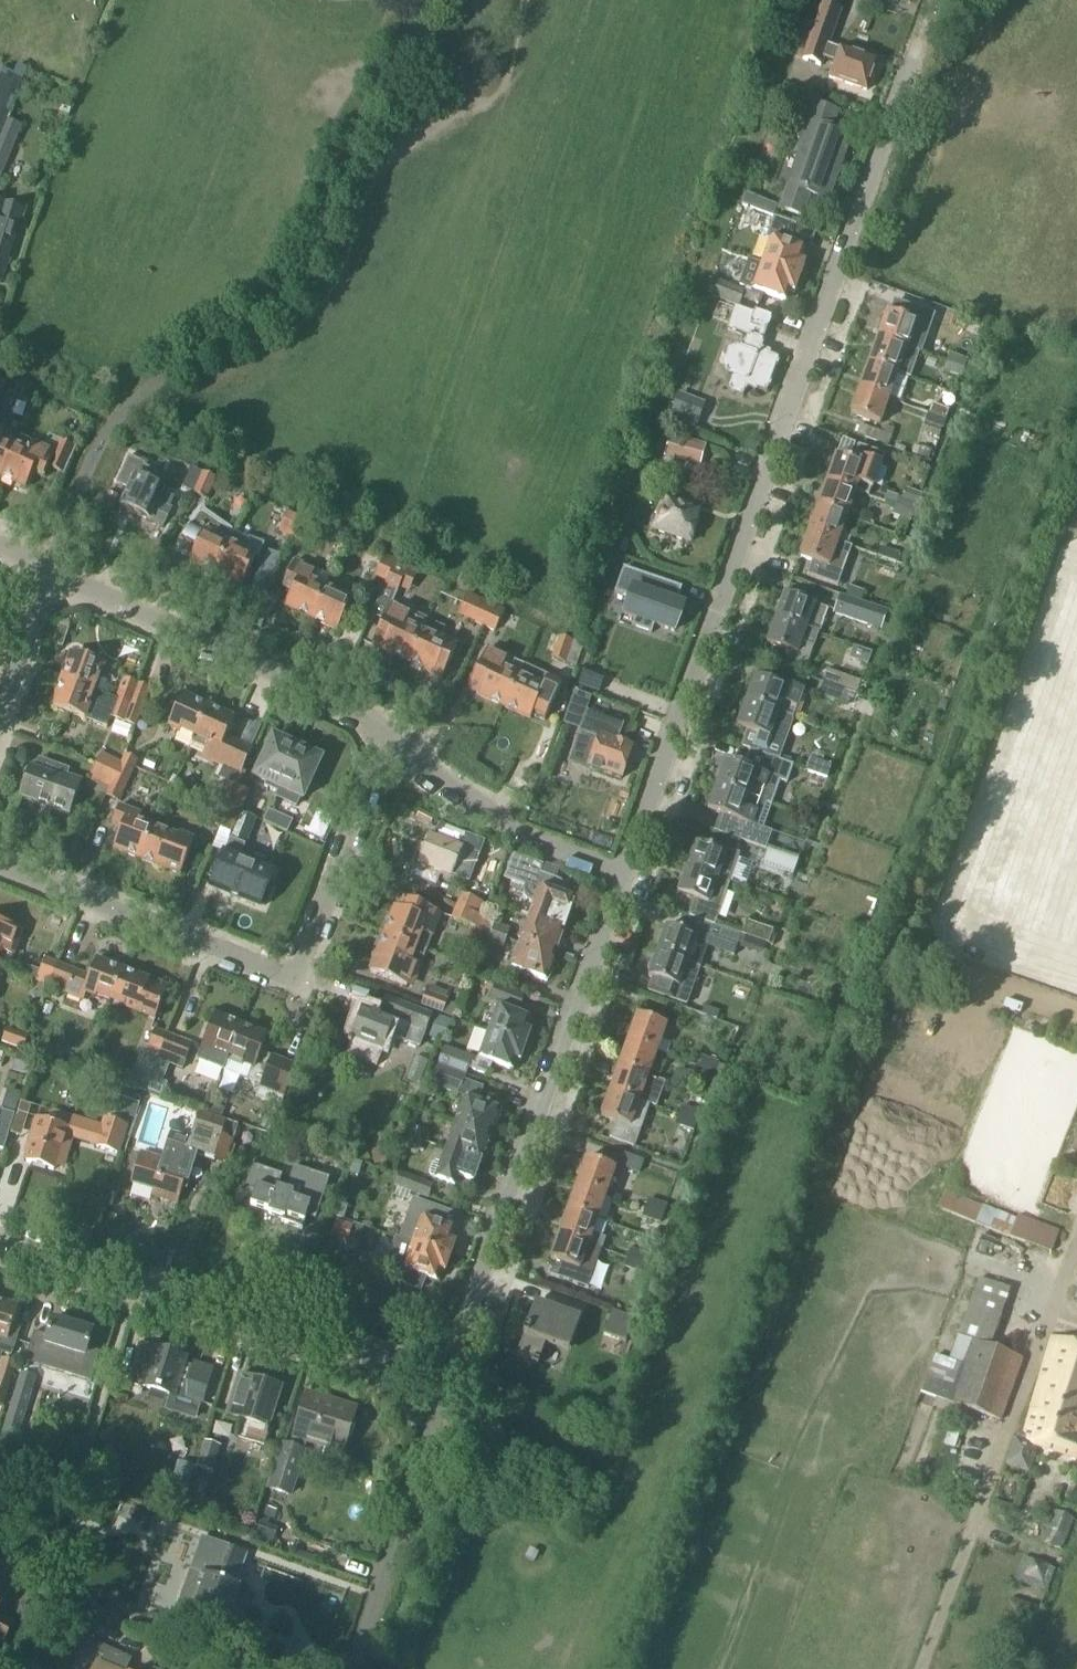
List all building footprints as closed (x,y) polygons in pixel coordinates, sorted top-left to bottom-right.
[(841,10),(823,3),(803,60),(821,67),(824,60),(833,63),(828,77),(866,90),(876,63),(829,46),(841,10)] [(13,105),(16,96),(27,71),(19,68),(17,67),(13,76),(9,74),(3,88),(0,87),(0,134),(13,105)] [(794,154),(798,156),(779,210),(801,218),(810,195),(828,201),(850,136),(832,130),(839,111),(813,101),(794,154)] [(0,138),(0,176),(1,176),(22,126),(8,120),(0,138)] [(2,283),(25,210),(0,203),(0,282),(2,283)] [(760,264),(748,260),(800,278),(805,263),(801,262),(805,252),(789,246),(796,225),(774,217),(766,239),(769,240),(760,264)] [(752,290),(752,289),(787,303),(791,292),(794,294),(800,278),(748,260),(739,286),(752,290)] [(722,302),(738,308),(739,308),(745,291),(719,281),(712,298),(722,302)] [(729,391),(731,393),(741,396),(743,396),(744,394),(744,395),(746,388),(756,391),(757,389),(767,392),(779,360),(777,359),(768,356),(769,353),(760,350),(763,342),(767,331),(771,321),(768,320),(740,310),(732,332),(748,337),(748,339),(747,338),(743,348),(745,348),(744,349),(738,347),(738,348),(736,347),(735,350),(734,349),(728,351),(722,366),(725,373),(727,372),(726,374),(728,375),(728,376),(733,378),(733,379),(732,379),(728,389),(729,389),(729,391)] [(917,324),(886,313),(877,339),(908,350),(917,324)] [(868,364),(899,375),(910,379),(920,354),(908,350),(877,339),(868,364)] [(949,354),(946,363),(968,372),(971,363),(968,361),(968,360),(949,354)] [(961,380),(962,378),(965,380),(968,372),(946,363),(942,373),(961,380)] [(899,375),(868,364),(860,389),(890,400),(899,375)] [(851,414),(881,425),(890,400),(860,389),(851,414)] [(950,411),(931,404),(928,414),(947,420),(950,411)] [(674,406),(669,419),(694,428),(700,411),(692,408),(691,411),(674,406)] [(925,423),(926,423),(923,430),(940,436),(942,430),(943,430),(947,420),(928,414),(925,423)] [(18,436),(0,427),(0,477),(18,436)] [(18,436),(0,477),(26,489),(33,474),(44,479),(48,470),(63,477),(76,448),(50,436),(45,448),(32,442),(32,443),(18,436)] [(670,437),(665,457),(699,466),(704,447),(670,437)] [(851,454),(849,461),(835,456),(826,482),(857,493),(868,497),(871,490),(873,490),(884,456),(859,446),(855,455),(851,454)] [(150,522),(150,521),(163,527),(172,509),(171,509),(176,498),(164,492),(165,491),(151,485),(157,473),(145,467),(146,465),(141,462),(142,461),(137,459),(137,460),(129,457),(116,485),(129,491),(120,508),(150,522)] [(207,500),(216,479),(204,473),(194,494),(207,500)] [(848,518),(857,493),(826,482),(817,507),(848,518)] [(886,493),(883,502),(895,506),(914,513),(916,506),(917,506),(921,495),(905,489),(902,498),(886,493)] [(661,509),(659,509),(651,529),(691,544),(698,522),(696,521),(699,512),(664,500),(661,509)] [(892,516),(900,519),(894,534),(905,538),(914,513),(895,506),(892,516)] [(817,507),(808,532),(839,543),(848,518),(817,507)] [(289,511),(278,533),(290,539),(300,516),(289,511)] [(300,516),(290,539),(302,544),(312,522),(300,516)] [(216,536),(204,530),(189,564),(215,576),(234,534),(230,542),(216,535),(216,536)] [(808,532),(799,557),(830,569),(839,543),(808,532)] [(249,541),(234,534),(215,576),(242,588),(256,554),(245,549),(249,541)] [(880,547),(877,557),(896,563),(899,554),(885,549),(880,547)] [(266,551),(250,588),(263,593),(280,556),(266,551)] [(386,555),(374,577),(386,583),(387,583),(397,560),(386,555)] [(283,586),(293,591),(285,608),(311,620),(331,578),(317,572),(318,571),(295,560),(283,586)] [(372,617),(393,626),(381,652),(408,664),(425,623),(399,611),(401,608),(392,604),(399,587),(410,593),(420,571),(397,560),(387,583),(386,583),(372,617)] [(622,569),(614,593),(630,599),(624,616),(634,620),(631,627),(652,634),(654,627),(674,634),(683,608),(676,606),(682,589),(622,569)] [(331,578),(311,620),(337,633),(357,590),(331,578)] [(467,593),(457,615),(483,627),(493,604),(467,593)] [(806,628),(810,629),(808,633),(812,635),(813,633),(818,635),(827,610),(784,594),(775,619),(805,630),(806,628)] [(843,596),(837,613),(855,620),(856,616),(861,602),(843,596)] [(887,611),(874,606),(861,602),(856,616),(882,625),(887,611)] [(493,604),(483,627),(495,633),(505,610),(493,604)] [(805,630),(775,619),(766,644),(798,656),(802,645),(813,649),(818,635),(813,633),(812,635),(808,633),(810,629),(806,628),(805,630)] [(408,664),(434,676),(435,674),(443,678),(457,646),(442,639),(446,628),(428,620),(426,623),(425,623),(408,664)] [(584,646),(560,637),(552,659),(575,668),(584,646)] [(856,648),(853,647),(849,660),(868,666),(872,654),(856,648)] [(523,668),(524,665),(487,648),(467,691),(504,708),(523,668)] [(106,667),(71,654),(61,681),(95,694),(95,693),(100,680),(101,680),(106,667)] [(524,668),(523,668),(504,708),(530,720),(550,677),(525,666),(524,668)] [(861,682),(827,670),(822,683),(857,696),(861,682)] [(786,689),(755,678),(746,703),(793,719),(803,690),(787,684),(786,689)] [(123,679),(115,701),(130,706),(138,684),(123,679)] [(61,681),(51,708),(107,729),(111,718),(137,728),(143,711),(130,706),(115,701),(95,693),(95,694),(61,681)] [(818,695),(852,708),(857,696),(822,683),(818,695)] [(138,684),(130,706),(143,711),(151,689),(138,684)] [(599,701),(576,693),(565,724),(580,730),(584,716),(593,718),(599,701)] [(167,729),(179,735),(180,734),(194,740),(208,708),(182,696),(167,729)] [(737,728),(755,734),(749,751),(792,766),(793,765),(772,758),(787,718),(793,720),(793,719),(746,703),(737,728)] [(219,779),(223,781),(214,802),(227,808),(236,786),(254,747),(227,735),(234,720),(208,708),(194,740),(207,746),(201,759),(223,770),(219,779)] [(577,735),(568,761),(621,780),(632,747),(616,742),(618,733),(603,727),(598,743),(577,735)] [(255,778),(266,783),(264,788),(276,793),(297,749),(295,748),(296,744),(287,739),(284,743),(273,738),(255,778)] [(276,793),(290,799),(291,795),(303,800),(321,760),(310,755),(311,750),(302,746),(299,750),(297,749),(276,793)] [(716,786),(766,804),(771,806),(780,781),(786,784),(792,766),(749,751),(743,767),(725,761),(716,786)] [(121,762),(101,753),(95,766),(115,776),(121,762)] [(121,762),(115,776),(128,782),(138,761),(125,755),(121,762)] [(809,758),(805,771),(827,779),(832,767),(809,758)] [(43,771),(31,767),(19,798),(69,816),(82,781),(68,776),(69,770),(47,762),(43,771)] [(84,787),(100,795),(101,794),(105,796),(109,788),(115,776),(95,766),(89,779),(84,787)] [(109,788),(105,796),(105,797),(118,803),(128,782),(115,776),(109,788)] [(249,791),(236,786),(227,808),(241,813),(249,791)] [(707,811),(726,818),(721,833),(765,849),(771,832),(758,827),(766,804),(716,786),(707,811)] [(206,823),(219,829),(227,808),(214,802),(206,823)] [(152,828),(139,822),(141,815),(119,806),(111,827),(120,831),(113,850),(140,860),(152,828)] [(232,834),(241,813),(227,808),(219,829),(232,834)] [(264,823),(288,834),(293,822),(269,811),(264,823)] [(167,833),(152,828),(140,860),(180,876),(194,839),(180,833),(179,836),(168,832),(167,833)] [(419,866),(414,879),(435,887),(440,874),(450,878),(456,863),(461,865),(467,863),(470,853),(461,850),(462,846),(429,835),(419,866)] [(243,846),(230,841),(225,854),(224,853),(211,888),(260,907),(273,872),(239,859),(243,846)] [(713,850),(695,844),(686,869),(729,884),(740,854),(714,845),(713,850)] [(797,861),(767,850),(763,863),(793,874),(797,861)] [(541,866),(513,856),(505,879),(523,886),(523,887),(522,888),(522,890),(522,892),(522,893),(523,895),(523,896),(524,898),(525,899),(526,900),(527,902),(530,903),(532,904),(527,919),(565,933),(565,931),(564,931),(571,910),(564,908),(567,899),(563,898),(564,893),(565,890),(564,887),(562,884),(560,882),(555,880),(538,874),(541,866)] [(677,894),(702,903),(700,907),(719,913),(729,884),(686,869),(677,894)] [(484,904),(461,894),(456,907),(479,916),(484,904)] [(401,911),(396,909),(385,935),(427,951),(441,914),(405,900),(401,911)] [(451,919),(471,927),(465,941),(480,947),(490,921),(479,916),(456,907),(451,919)] [(691,918),(686,935),(666,927),(657,952),(699,967),(706,947),(733,956),(741,935),(691,918)] [(565,933),(527,919),(519,943),(555,956),(558,947),(560,947),(563,940),(565,933)] [(741,935),(768,945),(773,931),(746,921),(741,935)] [(8,970),(12,957),(15,958),(24,932),(0,923),(0,968),(8,970)] [(491,933),(507,939),(510,929),(494,923),(491,933)] [(491,933),(487,943),(503,949),(507,939),(491,933)] [(385,974),(383,978),(412,989),(416,979),(427,951),(385,935),(371,973),(377,976),(379,972),(385,974)] [(555,956),(519,943),(510,968),(547,981),(552,973),(553,965),(552,965),(555,956)] [(686,1005),(700,967),(699,967),(657,952),(655,957),(652,958),(648,969),(650,972),(648,977),(652,979),(648,992),(686,1005)] [(57,964),(45,959),(36,983),(48,987),(49,985),(57,964)] [(85,996),(95,1000),(95,999),(110,1004),(122,971),(95,961),(89,976),(74,971),(65,994),(83,1001),(85,996)] [(57,964),(49,985),(48,987),(60,992),(69,969),(57,964)] [(141,1016),(145,1018),(144,1019),(154,1023),(167,991),(148,984),(149,982),(122,971),(110,1004),(124,1010),(124,1011),(140,1018),(141,1016)] [(495,986),(492,992),(490,998),(520,1010),(524,997),(495,986)] [(422,1005),(446,1014),(451,1001),(426,993),(422,1005)] [(350,1040),(352,1040),(345,1055),(376,1068),(382,1053),(382,1054),(389,1037),(419,1049),(432,1017),(386,999),(379,1017),(361,1010),(350,1040)] [(531,1021),(496,1007),(487,1032),(525,1048),(531,1032),(527,1031),(531,1021)] [(214,1016),(200,1051),(197,1060),(224,1071),(229,1057),(240,1027),(214,1016)] [(637,1016),(628,1041),(658,1052),(667,1055),(670,1045),(662,1042),(667,1027),(637,1016)] [(445,1046),(454,1023),(437,1017),(428,1039),(445,1046)] [(22,1053),(29,1035),(7,1026),(0,1043),(0,1044),(22,1053)] [(246,1080),(260,1085),(255,1098),(280,1107),(296,1068),(272,1058),(261,1054),(267,1037),(240,1027),(229,1057),(243,1062),(242,1064),(251,1067),(246,1080)] [(127,1086),(144,1092),(144,1094),(167,1034),(154,1029),(148,1047),(143,1045),(127,1086)] [(468,1070),(487,1078),(492,1064),(513,1072),(517,1061),(520,1062),(525,1048),(487,1032),(477,1059),(444,1047),(437,1065),(466,1077),(468,1070)] [(167,1034),(144,1094),(161,1101),(172,1072),(168,1069),(172,1058),(185,1063),(192,1044),(167,1034)] [(658,1052),(628,1041),(619,1066),(649,1077),(658,1052)] [(428,1062),(415,1057),(407,1078),(420,1083),(428,1062)] [(699,1057),(691,1080),(710,1087),(718,1063),(699,1057)] [(437,1065),(437,1066),(429,1085),(459,1096),(466,1077),(437,1065)] [(649,1077),(619,1066),(610,1091),(640,1102),(649,1077)] [(119,1091),(117,1098),(114,1107),(136,1114),(142,1099),(119,1091)] [(610,1091),(601,1117),(618,1123),(612,1139),(634,1147),(648,1105),(640,1102),(610,1091)] [(501,1112),(463,1098),(454,1124),(491,1137),(494,1129),(499,1121),(501,1112)] [(701,1113),(681,1106),(678,1116),(697,1123),(701,1113)] [(0,1114),(0,1151),(4,1152),(15,1113),(1,1109),(0,1114)] [(192,1154),(226,1164),(238,1126),(199,1113),(191,1138),(170,1132),(162,1159),(142,1153),(132,1185),(153,1191),(152,1197),(177,1205),(192,1154)] [(25,1158),(33,1160),(31,1164),(55,1172),(56,1168),(61,1169),(73,1130),(64,1127),(66,1121),(49,1115),(47,1122),(37,1120),(25,1158)] [(678,1116),(675,1126),(694,1133),(697,1123),(678,1116)] [(125,1125),(106,1119),(97,1148),(116,1154),(125,1125)] [(491,1137),(454,1124),(445,1148),(483,1162),(487,1154),(489,1145),(488,1144),(491,1137)] [(483,1162),(445,1148),(434,1179),(454,1186),(458,1177),(474,1182),(481,1162),(482,1163),(483,1162)] [(644,1161),(621,1153),(616,1166),(639,1173),(644,1161)] [(577,1184),(607,1195),(616,1170),(586,1159),(577,1184)] [(400,1174),(395,1188),(428,1200),(432,1186),(400,1174)] [(269,1214),(282,1218),(281,1223),(302,1230),(310,1205),(310,1204),(315,1188),(290,1179),(286,1191),(276,1188),(275,1193),(257,1187),(251,1205),(270,1211),(269,1214)] [(568,1209),(598,1220),(607,1195),(577,1184),(568,1209)] [(661,1225),(667,1206),(648,1199),(642,1218),(661,1225)] [(412,1244),(412,1245),(450,1259),(456,1243),(452,1241),(456,1231),(455,1230),(460,1217),(414,1200),(400,1240),(412,1244)] [(982,1206),(975,1224),(1009,1238),(1052,1253),(1060,1232),(1018,1216),(1016,1220),(982,1206)] [(598,1220),(568,1209),(559,1234),(601,1250),(605,1240),(593,1235),(598,1220)] [(353,1226),(336,1220),(330,1237),(347,1243),(348,1239),(353,1241),(356,1232),(352,1230),(353,1226)] [(601,1250),(559,1234),(550,1260),(580,1271),(585,1258),(597,1262),(601,1250)] [(372,1256),(366,1273),(383,1279),(386,1270),(392,1273),(398,1284),(421,1292),(426,1278),(438,1282),(441,1272),(445,1273),(450,1259),(412,1245),(405,1264),(372,1256)] [(627,1259),(646,1266),(653,1269),(656,1259),(649,1257),(649,1256),(630,1250),(627,1259)] [(646,1266),(627,1259),(624,1268),(643,1275),(646,1266)] [(538,1366),(546,1345),(567,1352),(580,1319),(535,1302),(515,1357),(538,1366)] [(1,1356),(2,1353),(11,1356),(19,1328),(12,1326),(18,1309),(0,1303),(0,1356),(1,1356)] [(604,1335),(626,1343),(635,1319),(612,1310),(604,1335)] [(86,1350),(92,1333),(52,1320),(46,1337),(33,1333),(24,1362),(90,1383),(99,1354),(86,1350)] [(921,1393),(1001,1422),(1023,1360),(957,1335),(955,1340),(949,1360),(935,1356),(921,1393)] [(1014,1438),(1005,1466),(1028,1475),(1037,1450),(1076,1464),(1076,1346),(1051,1338),(1022,1441),(1014,1438)] [(141,1345),(129,1385),(169,1398),(164,1412),(195,1422),(201,1405),(212,1370),(192,1363),(190,1369),(183,1366),(185,1359),(141,1345)] [(16,1363),(2,1359),(0,1365),(0,1406),(3,1407),(16,1363)] [(5,1422),(21,1427),(38,1370),(22,1365),(5,1422)] [(226,1418),(242,1423),(237,1439),(265,1448),(270,1431),(269,1430),(281,1389),(239,1376),(226,1418)] [(290,1453),(281,1451),(269,1491),(288,1498),(305,1444),(323,1450),(322,1456),(339,1460),(353,1412),(307,1398),(290,1453)] [(221,1447),(204,1442),(196,1469),(212,1474),(221,1447)] [(172,1484),(189,1489),(195,1468),(179,1463),(172,1484)] [(174,1616),(205,1627),(206,1622),(224,1629),(227,1620),(228,1620),(239,1587),(235,1585),(247,1554),(201,1538),(190,1571),(201,1575),(197,1586),(201,1588),(195,1606),(179,1601),(174,1616)] [(10,1587),(5,1585),(18,1561),(0,1551),(0,1605),(10,1587)] [(1032,1560),(1023,1557),(1014,1581),(1046,1594),(1049,1585),(1055,1569),(1050,1567),(1049,1566),(1049,1565),(1033,1560),(1032,1560)] [(2,1648),(15,1624),(0,1615),(0,1646),(2,1648)] [(89,1642),(81,1659),(98,1667),(98,1668),(127,1668),(131,1660),(89,1642)]
